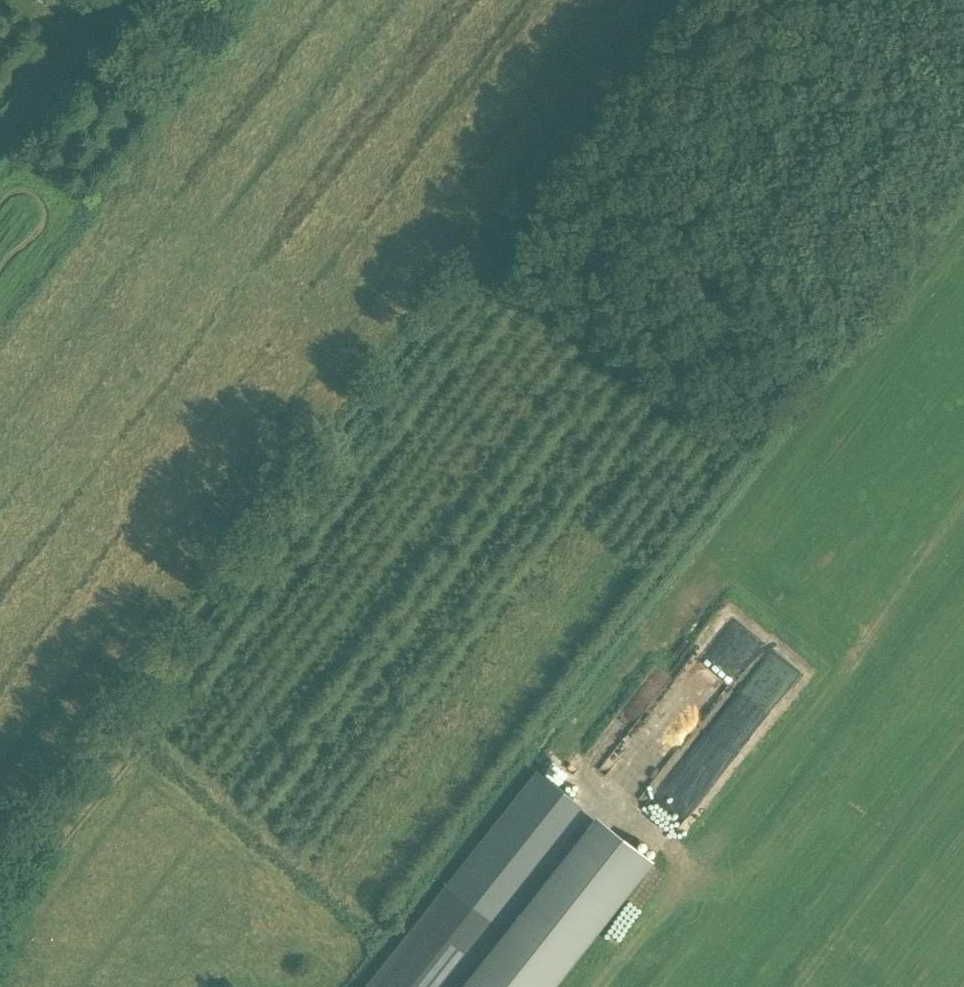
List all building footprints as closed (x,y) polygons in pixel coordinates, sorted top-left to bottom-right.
[(530,847),(572,802),(538,770),(496,815),(530,847)] [(374,980),(384,986),(425,986),(483,914),(529,856),(495,828),(448,887),(374,980)] [(653,863),(610,830),(486,986),(554,986),(653,863)]
